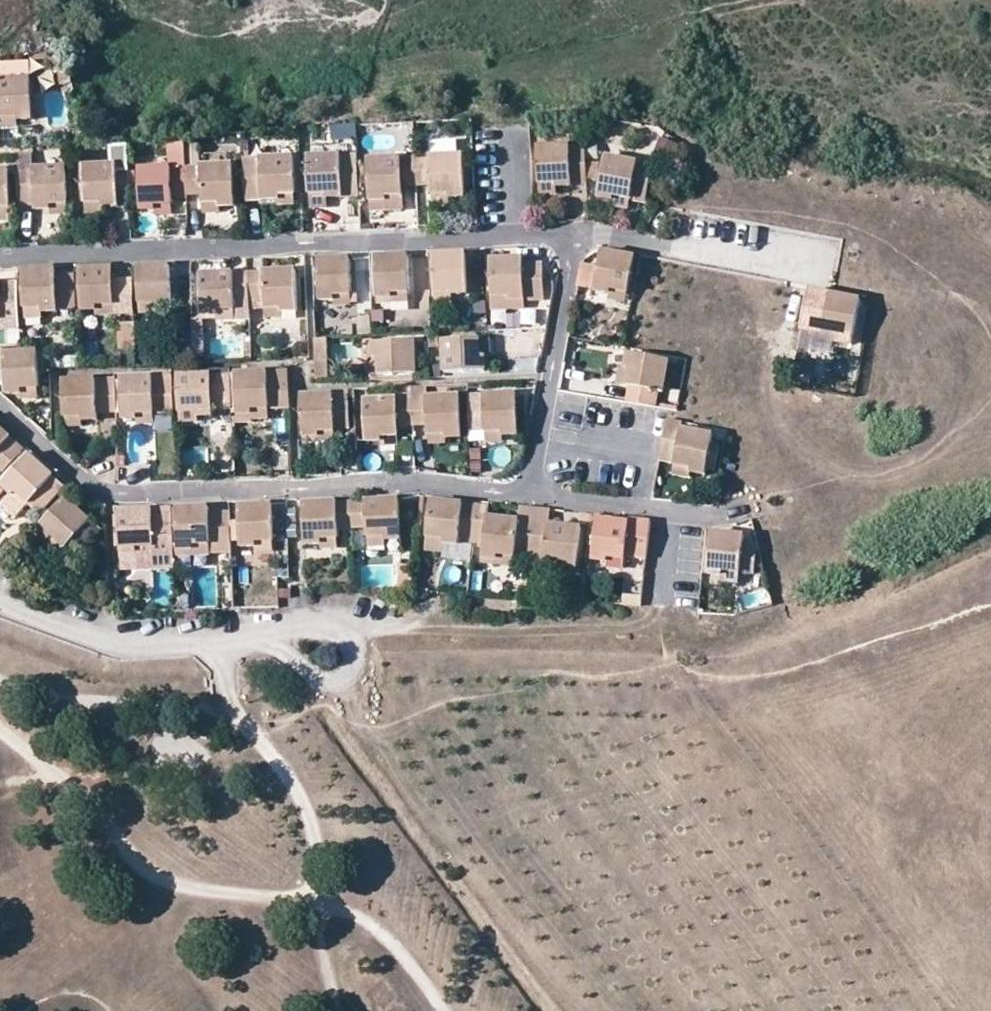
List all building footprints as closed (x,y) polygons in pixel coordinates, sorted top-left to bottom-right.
[(36,80),(0,82),(0,106),(4,106),(6,116),(24,115),(24,119),(38,119),(36,80)] [(24,119),(24,115),(6,116),(5,126),(24,126),(24,119)] [(331,137),(353,137),(352,124),(330,125),(331,137)] [(654,154),(668,159),(675,140),(660,134),(654,154)] [(537,146),(539,181),(556,181),(557,186),(587,184),(587,180),(586,163),(585,146),(571,146),(570,144),(537,146)] [(206,146),(192,147),(193,172),(207,171),(206,168),(206,146)] [(308,154),(310,189),(327,188),(328,193),(360,192),(358,151),(308,154)] [(434,185),(434,192),(452,191),(452,196),(467,195),(466,156),(419,158),(420,186),(434,185)] [(614,194),(631,197),(633,190),(648,191),(653,164),(606,157),(598,195),(612,198),(614,194)] [(406,194),(405,186),(420,186),(419,158),(371,159),(372,200),(387,199),(387,194),(406,194)] [(251,202),(283,201),(284,196),(302,197),(300,161),(250,162),(251,202)] [(595,163),(586,163),(587,180),(595,180),(595,163)] [(89,168),(90,204),(108,203),(108,208),(123,207),(123,200),(135,200),(134,174),(122,174),(121,167),(89,168)] [(193,196),(208,196),(208,204),(226,203),(227,209),(241,208),(240,167),(206,168),(207,171),(193,172),(193,196)] [(39,210),(55,211),(55,205),(72,204),(71,169),(37,170),(37,174),(23,174),(23,207),(39,206),(39,210)] [(162,212),(161,206),(178,206),(178,203),(194,202),(193,196),(193,172),(177,172),(177,170),(144,171),(146,213),(162,212)] [(14,207),(14,172),(0,173),(0,207),(14,207)] [(539,181),(539,191),(556,191),(557,186),(556,181),(539,181)] [(328,193),(327,188),(310,189),(310,200),(328,199),(328,193)] [(434,192),(435,201),(452,200),(452,196),(452,191),(434,192)] [(387,199),(388,207),(406,206),(406,194),(387,194),(387,199)] [(612,198),(612,202),(630,205),(631,197),(614,194),(612,198)] [(303,206),(302,197),(284,196),(283,201),(284,207),(303,206)] [(90,204),(90,214),(108,213),(108,208),(108,203),(90,204)] [(227,209),(226,203),(208,204),(208,214),(227,213),(227,209)] [(55,211),(55,215),(73,215),(72,204),(55,205),(55,211)] [(162,212),(162,216),(179,216),(178,206),(161,206),(162,212)] [(15,217),(14,207),(0,207),(0,217),(15,217)] [(619,296),(621,290),(637,293),(643,259),(611,253),(605,292),(619,296)] [(440,257),(443,292),(459,291),(460,295),(475,295),(472,255),(440,257)] [(399,299),(400,294),(416,294),(414,258),(382,259),(384,297),(399,299)] [(340,301),(341,297),(358,296),(357,260),(325,261),(326,300),(340,301)] [(499,262),(501,296),(518,296),(518,300),(551,299),(549,265),(531,266),(530,261),(499,262)] [(176,267),(143,269),(145,304),(163,303),(163,307),(177,307),(176,267)] [(120,304),(120,313),(139,311),(138,268),(118,269),(120,304)] [(608,272),(588,268),(585,287),(605,292),(608,272)] [(103,310),(104,305),(120,304),(118,269),(84,270),(86,310),(103,310)] [(61,272),(28,273),(29,309),(44,308),(45,311),(63,310),(61,276),(61,272)] [(304,312),(302,272),(254,274),(256,313),(271,313),(272,308),(288,307),(288,312),(304,312)] [(223,315),(223,310),(241,309),(240,313),(256,313),(254,274),(206,276),(208,316),(223,315)] [(63,310),(82,310),(80,275),(61,276),(63,310)] [(619,296),(619,299),(636,303),(637,293),(621,290),(619,296)] [(460,295),(459,291),(443,292),(443,300),(459,300),(460,295)] [(839,330),(856,332),(863,297),(831,291),(829,299),(823,327),(823,331),(837,334),(839,330)] [(416,302),(416,294),(400,294),(399,299),(400,302),(416,302)] [(340,301),(341,305),(359,304),(358,296),(341,297),(340,301)] [(805,323),(823,327),(829,299),(811,296),(805,323)] [(145,304),(145,312),(162,312),(163,307),(163,303),(145,304)] [(103,310),(103,313),(120,313),(120,304),(104,305),(103,310)] [(288,312),(288,307),(272,308),(271,313),(272,316),(288,317),(288,312)] [(29,309),(30,317),(44,317),(45,311),(44,308),(29,309)] [(223,315),(223,319),(241,319),(240,313),(241,309),(223,310),(223,315)] [(202,317),(190,317),(192,354),(204,353),(202,317)] [(140,322),(127,323),(127,348),(141,347),(140,322)] [(837,334),(837,338),(854,341),(856,332),(839,330),(837,334)] [(437,334),(437,344),(448,344),(448,334),(437,334)] [(328,338),(317,338),(319,383),(330,382),(328,338)] [(492,357),(486,358),(485,341),(450,342),(453,375),(492,374),(492,357)] [(492,357),(496,357),(495,341),(485,341),(486,358),(492,357)] [(360,358),(360,342),(333,342),(333,358),(360,358)] [(387,359),(388,376),(423,375),(423,344),(384,344),(384,359),(387,359)] [(141,347),(127,348),(128,365),(142,365),(141,347)] [(27,395),(27,389),(43,389),(41,354),(9,354),(9,351),(0,351),(0,368),(10,367),(11,395),(27,395)] [(672,359),(632,352),(630,367),(634,368),(631,385),(630,400),(658,405),(661,391),(666,392),(672,359)] [(384,359),(378,359),(379,381),(389,381),(388,376),(387,359),(384,359)] [(630,367),(624,367),(622,383),(631,385),(634,368),(630,367)] [(259,415),(259,411),(276,410),(298,411),(296,373),(242,375),(244,416),(259,415)] [(205,418),(220,418),(219,412),(239,411),(237,375),(217,377),(185,378),(185,384),(180,384),(180,414),(186,414),(204,413),(205,418)] [(143,421),(143,415),(160,415),(161,425),(181,425),(180,414),(180,384),(179,378),(126,380),(128,420),(143,421)] [(104,423),(103,414),(122,413),(121,381),(70,383),(72,418),(89,418),(89,423),(104,423)] [(434,387),(420,388),(420,401),(434,401),(434,387)] [(27,395),(27,398),(43,398),(43,389),(27,389),(27,395)] [(327,432),(344,431),(343,411),(357,411),(356,392),(341,392),(341,397),(309,399),(311,436),(327,435),(327,432)] [(482,435),(494,434),(512,433),(512,437),(527,437),(525,397),(492,398),(480,398),(482,435)] [(434,401),(420,401),(422,429),(435,429),(436,437),(452,436),(453,440),(469,439),(467,399),(434,401)] [(420,401),(405,402),(406,429),(422,429),(420,401)] [(406,438),(406,429),(405,402),(372,404),(373,443),(387,443),(388,438),(406,438)] [(259,415),(260,419),(276,419),(276,410),(259,411),(259,415)] [(357,411),(343,411),(344,431),(359,431),(357,411)] [(186,414),(187,424),(204,423),(205,418),(204,413),(186,414)] [(161,425),(160,415),(143,415),(143,421),(143,425),(161,425)] [(244,416),(245,425),(259,425),(260,419),(259,415),(244,416)] [(72,418),(73,429),(89,429),(89,423),(89,418),(72,418)] [(22,446),(7,433),(9,431),(0,423),(0,470),(22,446)] [(661,459),(677,461),(694,464),(694,469),(709,473),(716,433),(683,426),(683,428),(668,425),(661,459)] [(311,436),(312,443),(343,441),(344,431),(327,432),(327,435),(311,436)] [(494,434),(495,444),(512,443),(512,437),(512,433),(494,434)] [(436,437),(437,446),(453,445),(453,440),(452,436),(436,437)] [(387,443),(388,448),(407,448),(406,438),(388,438),(387,443)] [(1,478),(11,489),(3,498),(16,510),(28,497),(39,506),(57,484),(48,475),(52,470),(28,449),(1,478)] [(677,461),(675,472),(692,476),(694,469),(694,464),(677,461)] [(49,533),(53,530),(67,541),(71,539),(89,514),(65,494),(38,523),(49,533)] [(355,525),(370,525),(370,531),(387,531),(387,535),(403,536),(401,495),(354,497),(355,525)] [(339,534),(339,522),(346,521),(346,531),(355,531),(355,525),(354,497),(338,498),(306,499),(307,539),(322,539),(322,534),(339,534)] [(475,537),(479,505),(433,500),(427,549),(444,551),(444,543),(460,544),(461,535),(475,537)] [(257,543),(257,538),(275,537),(274,502),(241,504),(241,523),(232,524),(232,540),(242,539),(242,544),(257,543)] [(197,545),(197,540),(212,539),(213,552),(213,558),(233,556),(233,551),(232,540),(232,524),(231,513),(211,514),(211,505),(173,507),(174,541),(175,546),(197,545)] [(479,505),(475,537),(486,538),(489,517),(491,506),(479,505)] [(520,521),(489,517),(486,538),(483,557),(499,559),(500,554),(517,557),(519,546),(532,548),(532,558),(545,560),(546,569),(564,571),(564,566),(579,567),(584,528),(551,524),(553,508),(522,505),(520,521)] [(138,548),(137,542),(174,541),(173,507),(121,509),(123,549),(138,548)] [(595,513),(582,511),(580,523),(593,525),(594,519),(595,513)] [(594,519),(600,519),(594,559),(610,561),(611,557),(628,559),(628,556),(649,557),(651,531),(631,529),(632,523),(604,519),(604,514),(595,513),(594,519)] [(71,539),(81,548),(100,525),(89,514),(71,539)] [(53,530),(49,533),(38,523),(31,531),(56,554),(67,541),(53,530)] [(724,571),(726,565),(742,568),(757,569),(759,544),(745,543),(746,533),(714,528),(709,569),(724,571)] [(387,535),(387,531),(370,531),(370,542),(388,542),(387,535)] [(322,539),(324,544),(340,543),(339,534),(322,534),(322,539)] [(257,543),(258,548),(276,548),(275,537),(257,538),(257,543)] [(197,540),(197,545),(175,546),(175,554),(213,552),(212,539),(197,540)] [(138,552),(155,553),(155,565),(175,565),(175,554),(175,546),(174,541),(137,542),(138,548),(138,552)] [(499,559),(498,565),(516,567),(517,557),(500,554),(499,559)] [(610,561),(610,566),(627,569),(628,559),(611,557),(610,561)] [(724,571),(724,576),(741,578),(742,568),(726,565),(724,571)] [(193,610),(193,596),(177,596),(177,611),(193,610)]
